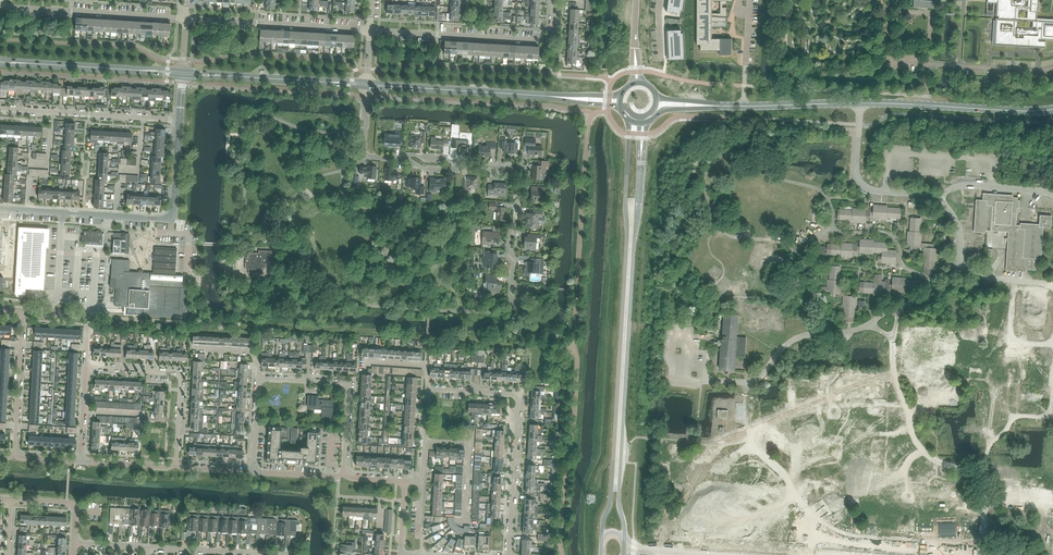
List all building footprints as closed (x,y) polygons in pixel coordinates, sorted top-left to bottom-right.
[(667,12),(680,14),(682,0),(669,0),(667,12)] [(732,1),(732,0),(697,0),(697,45),(701,45),(701,51),(719,51),(720,51),(720,55),(732,55),(732,39),(712,39),(712,28),(727,28),(727,1),(732,1)] [(914,7),(920,8),(929,8),(933,8),(934,8),(934,1),(920,0),(914,0),(914,1),(914,7)] [(1038,45),(1038,39),(1052,40),(1052,19),(1037,18),(1037,12),(1038,12),(1039,0),(988,0),(988,2),(988,3),(999,3),(999,11),(996,11),(996,16),(998,16),(998,19),(996,19),(996,21),(994,21),(993,43),(994,43),(994,45),(1012,46),(1013,43),(1015,44),(1017,44),(1023,45),(1023,44),(1027,44),(1031,45),(1039,46),(1039,45),(1038,45)] [(355,6),(338,5),(338,8),(346,9),(345,13),(348,13),(354,13),(355,6)] [(681,31),(668,31),(669,41),(669,43),(669,60),(682,59),(681,31)] [(8,90),(16,91),(16,80),(11,80),(11,81),(9,81),(8,88),(8,90)] [(16,91),(23,91),(24,82),(21,82),(21,80),(16,80),(16,91)] [(23,91),(30,92),(31,81),(26,80),(26,82),(24,82),(23,91)] [(8,92),(8,90),(8,88),(9,81),(4,81),(4,82),(1,82),(0,92),(8,92)] [(38,92),(38,90),(38,83),(36,83),(36,81),(31,81),(30,92),(38,92)] [(45,94),(45,90),(46,82),(41,81),(41,83),(38,83),(38,90),(43,90),(42,94),(45,94)] [(60,96),(63,96),(64,88),(61,88),(61,86),(58,86),(58,84),(53,84),(53,91),(53,92),(60,93),(60,96)] [(67,95),(74,95),(75,88),(72,88),(72,87),(67,86),(67,89),(64,88),(63,96),(67,97),(67,95)] [(126,99),(126,95),(127,87),(122,86),(122,88),(119,88),(119,97),(123,97),(123,99),(126,99)] [(104,97),(108,97),(108,89),(105,89),(105,87),(100,87),(100,88),(97,88),(97,95),(104,96),(104,97)] [(111,96),(119,97),(119,88),(114,88),(114,89),(108,89),(108,97),(111,98),(111,96)] [(141,96),(141,100),(144,100),(145,96),(148,97),(149,90),(146,90),(146,88),(142,88),(141,96)] [(156,101),(156,97),(156,89),(152,88),(151,90),(149,90),(148,97),(148,101),(156,101)] [(163,98),(163,104),(166,104),(166,99),(171,100),(171,93),(168,93),(169,91),(168,91),(168,90),(168,89),(165,89),(164,90),(164,91),(163,98)] [(385,134),(384,144),(392,145),(392,146),(397,146),(400,146),(400,140),(401,131),(395,131),(395,135),(385,134)] [(425,139),(425,131),(421,131),(421,137),(411,136),(410,147),(420,147),(421,139),(425,139)] [(436,137),(431,137),(430,148),(443,149),(443,146),(448,146),(448,141),(448,139),(444,139),(444,141),(436,140),(436,137)] [(501,138),(500,148),(504,148),(504,153),(517,154),(517,153),(518,150),(519,150),(520,142),(519,142),(519,141),(518,140),(517,140),(516,140),(515,140),(515,141),(514,141),(514,142),(514,143),(508,143),(508,141),(505,141),(505,138),(501,138)] [(528,155),(540,156),(541,146),(535,145),(535,139),(525,138),(525,147),(528,147),(528,155)] [(453,140),(452,148),(459,148),(458,154),(468,154),(468,145),(469,141),(465,141),(453,140)] [(478,155),(489,156),(490,149),(496,149),(496,143),(487,142),(486,145),(479,145),(478,155)] [(533,165),(532,179),(540,179),(541,180),(542,180),(543,180),(544,179),(545,178),(545,177),(545,173),(546,167),(550,167),(550,161),(539,161),(538,166),(533,165)] [(8,167),(8,174),(15,175),(17,175),(17,171),(21,172),(21,170),(24,170),(25,166),(21,166),(21,168),(8,167)] [(368,167),(360,166),(359,174),(367,175),(367,178),(375,179),(377,167),(368,166),(368,167)] [(393,168),(385,167),(384,180),(392,181),(392,178),(397,179),(398,172),(393,171),(393,168)] [(416,194),(424,194),(424,186),(420,186),(421,178),(407,177),(407,185),(410,185),(410,188),(417,188),(416,194)] [(467,177),(467,181),(463,181),(463,190),(467,190),(467,187),(476,188),(477,177),(467,177)] [(434,181),(432,181),(431,181),(430,191),(435,191),(436,189),(444,189),(445,179),(435,179),(435,181),(434,181)] [(73,191),(72,200),(79,200),(80,191),(77,191),(77,186),(75,186),(75,183),(72,183),(71,186),(73,186),(73,191)] [(494,185),(488,184),(488,195),(506,196),(507,183),(494,183),(494,185)] [(531,190),(531,198),(531,201),(541,201),(542,191),(548,191),(548,187),(538,187),(538,190),(531,190)] [(1024,270),(1025,270),(1036,270),(1037,259),(1041,259),(1043,227),(1051,228),(1052,216),(1040,215),(1039,227),(1016,225),(1017,205),(1019,205),(1019,201),(1018,201),(1018,198),(992,196),(992,194),(983,193),(983,198),(983,200),(984,200),(983,205),(978,204),(976,230),(1008,232),(1006,269),(1018,269),(1018,267),(1025,267),(1024,270)] [(496,220),(504,220),(505,207),(496,207),(497,203),(489,203),(489,208),(496,209),(496,220)] [(873,216),(866,216),(865,221),(873,221),(875,221),(876,218),(883,219),(883,217),(900,218),(901,213),(900,212),(900,208),(886,208),(886,206),(882,206),(882,207),(880,207),(880,205),(874,205),(873,208),(873,211),(873,216)] [(838,214),(838,219),(852,220),(856,220),(856,222),(865,222),(865,221),(866,216),(873,216),(873,211),(871,211),(871,209),(866,209),(860,209),(860,210),(858,210),(858,209),(855,209),(854,209),(854,210),(840,210),(840,214),(838,214)] [(545,217),(542,217),(543,211),(533,210),(533,213),(526,213),(526,218),(527,218),(526,227),(532,228),(532,227),(537,227),(538,223),(544,223),(546,222),(546,219),(545,217)] [(907,239),(907,245),(908,245),(910,245),(910,250),(918,250),(918,248),(924,248),(923,255),(925,255),(925,259),(924,264),(924,273),(934,274),(934,269),(935,259),(936,259),(936,258),(936,256),(935,256),(936,253),(937,253),(937,248),(934,248),(934,246),(934,244),(926,244),(921,243),(921,236),(919,236),(920,232),(920,220),(916,219),(916,218),(910,218),(910,222),(909,232),(908,236),(909,236),(909,239),(908,239),(907,239)] [(19,227),(15,294),(22,295),(23,289),(44,290),(47,235),(47,233),(26,232),(26,227),(19,227)] [(81,242),(86,242),(85,246),(103,247),(104,234),(101,234),(101,232),(99,231),(99,230),(97,230),(96,231),(84,230),(83,235),(82,235),(81,242)] [(483,231),(482,246),(490,247),(490,243),(499,243),(499,232),(483,231)] [(114,238),(114,239),(113,253),(124,254),(126,254),(127,244),(128,244),(128,243),(128,242),(127,240),(128,233),(126,233),(123,232),(123,233),(114,232),(114,235),(113,235),(113,237),(114,238)] [(524,249),(536,250),(536,240),(541,240),(541,235),(531,234),(531,237),(525,237),(524,249)] [(860,246),(859,253),(862,253),(869,253),(869,252),(873,252),(882,253),(883,250),(887,250),(887,247),(886,247),(886,243),(873,242),(873,241),(871,241),(869,241),(866,241),(866,240),(860,240),(860,243),(860,246)] [(819,246),(819,254),(825,255),(826,250),(827,250),(827,254),(831,254),(840,255),(845,255),(845,257),(852,257),(852,256),(854,256),(859,256),(862,256),(862,253),(859,253),(860,246),(857,246),(857,244),(853,244),(848,244),(848,245),(846,245),(846,244),(842,244),(842,245),(828,244),(827,248),(826,248),(826,247),(819,246)] [(154,254),(177,255),(177,248),(155,247),(155,249),(154,254)] [(248,273),(255,273),(264,274),(264,267),(267,268),(267,262),(268,262),(269,254),(272,255),(272,253),(272,251),(259,250),(259,253),(257,253),(254,252),(248,252),(248,256),(246,256),(245,268),(248,268),(248,269),(249,269),(248,273)] [(878,255),(877,262),(886,263),(891,263),(894,263),(895,263),(896,262),(896,252),(896,251),(887,250),(883,250),(882,253),(882,256),(878,255)] [(484,251),(483,262),(486,262),(485,267),(493,268),(493,264),(497,265),(498,260),(496,260),(497,252),(484,251)] [(154,254),(154,267),(176,269),(176,262),(177,255),(154,254)] [(766,256),(766,258),(761,258),(761,263),(785,264),(785,258),(782,258),(782,257),(779,257),(779,255),(776,255),(775,260),(772,260),(772,255),(769,255),(769,256),(766,256)] [(525,268),(524,274),(529,274),(529,273),(531,273),(542,273),(543,259),(531,258),(531,262),(527,262),(526,268),(525,268)] [(111,279),(111,283),(111,287),(116,287),(116,288),(115,306),(126,307),(126,309),(125,314),(141,315),(187,318),(188,294),(189,289),(189,282),(183,281),(183,275),(175,274),(176,269),(154,267),(153,273),(139,272),(125,271),(125,268),(126,260),(112,259),(111,279)] [(821,287),(821,292),(830,293),(830,298),(838,298),(838,296),(838,294),(847,294),(847,292),(844,291),(840,291),(841,284),(839,284),(839,280),(840,268),(836,267),(836,266),(830,266),(830,272),(829,280),(828,280),(828,282),(828,285),(829,285),(828,287),(821,287)] [(885,289),(884,293),(888,294),(892,294),(894,294),(895,291),(902,291),(902,290),(905,290),(908,290),(918,290),(918,287),(919,287),(920,281),(915,281),(914,281),(908,280),(905,280),(905,279),(903,279),(901,279),(899,279),(899,278),(893,278),(893,281),(891,281),(891,272),(888,272),(888,279),(885,279),(885,282),(885,286),(885,289)] [(860,282),(860,292),(874,293),(877,293),(877,295),(884,295),(884,293),(885,289),(885,286),(885,282),(882,282),(882,274),(875,274),(875,282),(875,283),(860,282)] [(484,283),(483,291),(488,291),(500,292),(500,283),(496,282),(496,276),(486,275),(486,283),(484,283)] [(838,294),(838,296),(843,296),(843,303),(845,303),(844,307),(844,317),(848,317),(848,321),(853,322),(854,307),(856,307),(856,304),(859,304),(859,307),(865,308),(865,301),(859,301),(856,301),(857,297),(853,296),(853,292),(847,292),(847,294),(838,294)] [(722,343),(720,369),(722,369),(729,370),(731,370),(734,370),(735,356),(745,357),(746,337),(737,337),(738,316),(729,315),(725,315),(723,328),(722,340),(722,343)] [(414,351),(413,360),(420,360),(422,360),(423,352),(421,352),(421,350),(414,349),(414,351)] [(518,368),(517,381),(524,382),(525,377),(528,377),(529,371),(521,370),(521,368),(521,366),(518,366),(518,368)] [(530,394),(530,397),(531,397),(544,398),(547,398),(547,395),(544,395),(540,395),(540,390),(544,391),(544,387),(535,387),(535,390),(532,390),(531,395),(530,394)] [(308,395),(307,406),(310,406),(310,409),(314,409),(314,413),(321,413),(321,415),(321,417),(332,417),(332,415),(332,409),(333,407),(330,407),(330,400),(318,399),(318,396),(308,395)] [(488,415),(488,418),(491,418),(492,413),(495,413),(496,409),(496,405),(489,404),(488,413),(488,415)] [(718,418),(721,418),(727,419),(727,418),(727,415),(728,410),(718,410),(718,418)] [(244,424),(233,424),(233,430),(231,430),(231,434),(241,435),(241,431),(244,431),(244,424)] [(268,443),(268,450),(267,450),(267,451),(267,452),(267,453),(268,453),(267,457),(271,457),(270,461),(280,461),(280,462),(282,462),(283,462),(283,459),(287,459),(286,462),(296,463),(296,459),(299,460),(299,463),(300,463),(302,463),(305,463),(305,464),(305,463),(308,463),(308,464),(308,463),(314,464),(314,460),(318,461),(318,456),(319,456),(318,456),(318,454),(319,454),(318,454),(319,446),(319,447),(319,446),(319,445),(319,444),(319,436),(320,436),(320,435),(320,434),(320,430),(308,429),(308,430),(307,447),(301,447),(300,452),(296,452),(296,451),(287,450),(287,452),(283,451),(283,450),(280,450),(281,428),(282,428),(282,427),(269,427),(269,431),(269,433),(268,433),(269,433),(268,441),(268,443)] [(298,428),(291,428),(290,447),(297,448),(298,428)] [(237,445),(236,457),(238,457),(238,460),(244,460),(245,455),(243,455),(243,447),(240,447),(239,445),(237,445)] [(528,445),(528,451),(541,452),(545,453),(546,449),(541,449),(536,449),(537,445),(528,445)] [(491,457),(491,464),(494,464),(502,465),(503,462),(504,463),(505,458),(503,458),(495,457),(491,457)] [(491,464),(490,467),(494,468),(494,471),(491,471),(491,474),(498,474),(498,471),(502,471),(502,465),(494,464),(491,464)] [(490,474),(490,483),(493,483),(501,484),(502,477),(498,477),(498,474),(491,474),(490,474)] [(526,485),(525,492),(531,492),(530,495),(536,496),(540,496),(540,493),(536,493),(534,493),(534,489),(539,489),(539,486),(526,485)] [(109,524),(119,524),(120,508),(110,508),(109,524)] [(120,508),(119,524),(119,526),(123,526),(123,524),(129,525),(130,509),(120,508)] [(130,509),(129,525),(129,526),(133,526),(133,525),(139,525),(140,509),(130,509)] [(140,509),(139,525),(139,527),(143,527),(143,525),(148,526),(149,510),(140,509)] [(149,510),(148,526),(149,527),(152,527),(153,527),(153,526),(158,526),(159,510),(149,510)] [(159,510),(158,526),(158,528),(162,528),(162,529),(163,529),(163,527),(169,528),(170,511),(169,511),(159,510)] [(488,510),(487,518),(490,518),(491,518),(499,518),(500,511),(488,510)] [(191,531),(198,531),(198,515),(189,514),(188,532),(191,532),(191,531)] [(207,531),(208,515),(198,515),(198,531),(197,533),(201,533),(201,531),(207,531)] [(217,532),(218,516),(208,515),(207,531),(207,533),(211,533),(211,532),(217,532)] [(227,532),(228,517),(218,516),(217,532),(217,534),(221,534),(221,532),(227,532)] [(237,533),(238,517),(228,517),(227,532),(227,534),(230,534),(231,533),(237,533)] [(240,533),(247,534),(247,518),(238,517),(237,533),(237,535),(240,535),(240,533)] [(247,518),(247,534),(246,535),(250,535),(250,534),(256,534),(257,518),(247,518)] [(257,518),(256,534),(256,536),(260,536),(260,534),(266,535),(267,519),(257,518)] [(267,519),(266,535),(266,536),(270,536),(270,535),(276,535),(277,519),(267,519)] [(276,535),(276,537),(280,537),(280,535),(286,536),(286,520),(277,519),(276,535)] [(286,520),(286,536),(286,537),(289,538),(290,536),(296,536),(296,520),(286,520)] [(425,528),(426,530),(427,533),(432,532),(435,532),(435,531),(441,529),(439,524),(425,528)] [(425,540),(426,540),(427,542),(427,541),(429,544),(428,544),(429,544),(433,542),(436,541),(436,540),(441,537),(438,532),(425,540)] [(444,536),(433,547),(434,548),(435,548),(437,550),(441,547),(443,545),(448,540),(444,536)] [(451,538),(443,551),(445,552),(446,551),(448,553),(451,549),(453,546),(456,540),(451,538)] [(461,545),(463,539),(458,538),(454,552),(456,553),(456,552),(459,553),(461,549),(462,546),(461,545)] [(348,544),(341,544),(340,551),(353,552),(353,549),(355,549),(356,542),(348,542),(348,544)]
